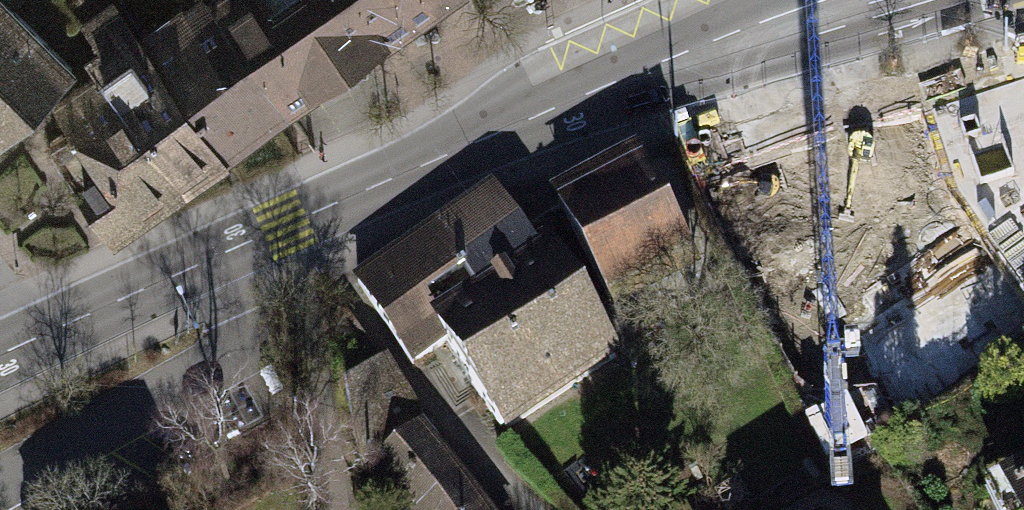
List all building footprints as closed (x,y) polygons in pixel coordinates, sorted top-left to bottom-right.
[(145,47),(221,151),(285,105),(209,0),(190,14),(180,1),(168,10),(178,23),(145,47)] [(285,105),(430,0),(209,0),(285,105)] [(68,70),(0,2),(0,137),(68,70)] [(178,182),(221,151),(145,47),(115,6),(87,27),(103,49),(89,59),(102,76),(178,182)] [(178,182),(102,76),(58,108),(70,125),(45,143),(109,232),(178,182)] [(806,177),(845,324),(894,311),(887,282),(1023,246),(1023,88),(940,110),(948,140),(806,177)] [(692,259),(642,162),(557,205),(607,302),(692,259)] [(409,363),(443,341),(431,323),(533,255),(517,230),(531,221),(519,204),(506,213),(491,190),(354,280),(409,363)] [(431,323),(443,341),(500,427),(613,353),(586,312),(596,306),(582,284),(573,289),(545,248),(533,255),(431,323)] [(350,383),(379,365),(340,311),(330,317),(350,383)] [(364,465),(389,494),(441,455),(379,365),(350,383),(344,386),(364,465)] [(389,494),(401,509),(484,509),(441,455),(389,494)] [(1009,497),(1015,509),(1023,509),(1023,489),(1009,497)]
